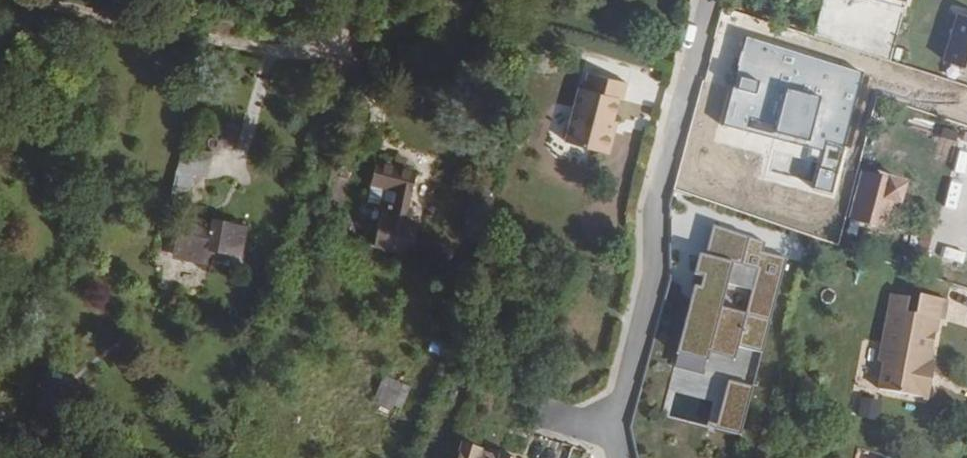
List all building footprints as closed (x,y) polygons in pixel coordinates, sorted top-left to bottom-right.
[(788,51),(806,55),(804,65),(828,71),(834,46),(792,35),(788,51)] [(933,58),(934,46),(925,44),(924,57),(933,58)] [(614,134),(611,129),(613,120),(619,99),(623,100),(628,82),(624,81),(589,72),(584,88),(580,87),(565,141),(605,151),(610,149),(614,134)] [(839,75),(828,118),(855,125),(866,81),(839,75)] [(383,198),(372,245),(407,253),(424,181),(375,169),(369,194),(383,198)] [(942,190),(941,203),(964,205),(965,193),(942,190)] [(187,231),(208,236),(225,241),(232,214),(209,209),(207,213),(212,215),(211,220),(192,215),(187,231)] [(765,243),(717,229),(709,256),(698,253),(693,272),(702,275),(699,285),(694,283),(674,351),(704,360),(706,353),(730,360),(734,346),(759,353),(787,259),(763,252),(765,243)] [(187,231),(184,241),(205,247),(208,236),(187,231)] [(966,255),(966,232),(956,231),(952,263),(966,264),(966,255)] [(905,297),(890,295),(879,364),(884,364),(879,391),(923,398),(924,396),(929,392),(931,379),(927,373),(930,357),(935,319),(941,320),(943,303),(914,300),(912,314),(902,313),(905,297)] [(704,360),(674,351),(670,364),(725,380),(749,387),(759,353),(734,346),(730,360),(706,353),(704,360)] [(374,399),(401,410),(412,385),(385,374),(374,399)] [(735,435),(749,387),(725,380),(711,428),(735,435)] [(862,396),(858,414),(877,419),(881,400),(862,396)] [(487,455),(489,451),(469,446),(466,457),(487,457),(487,455)]
